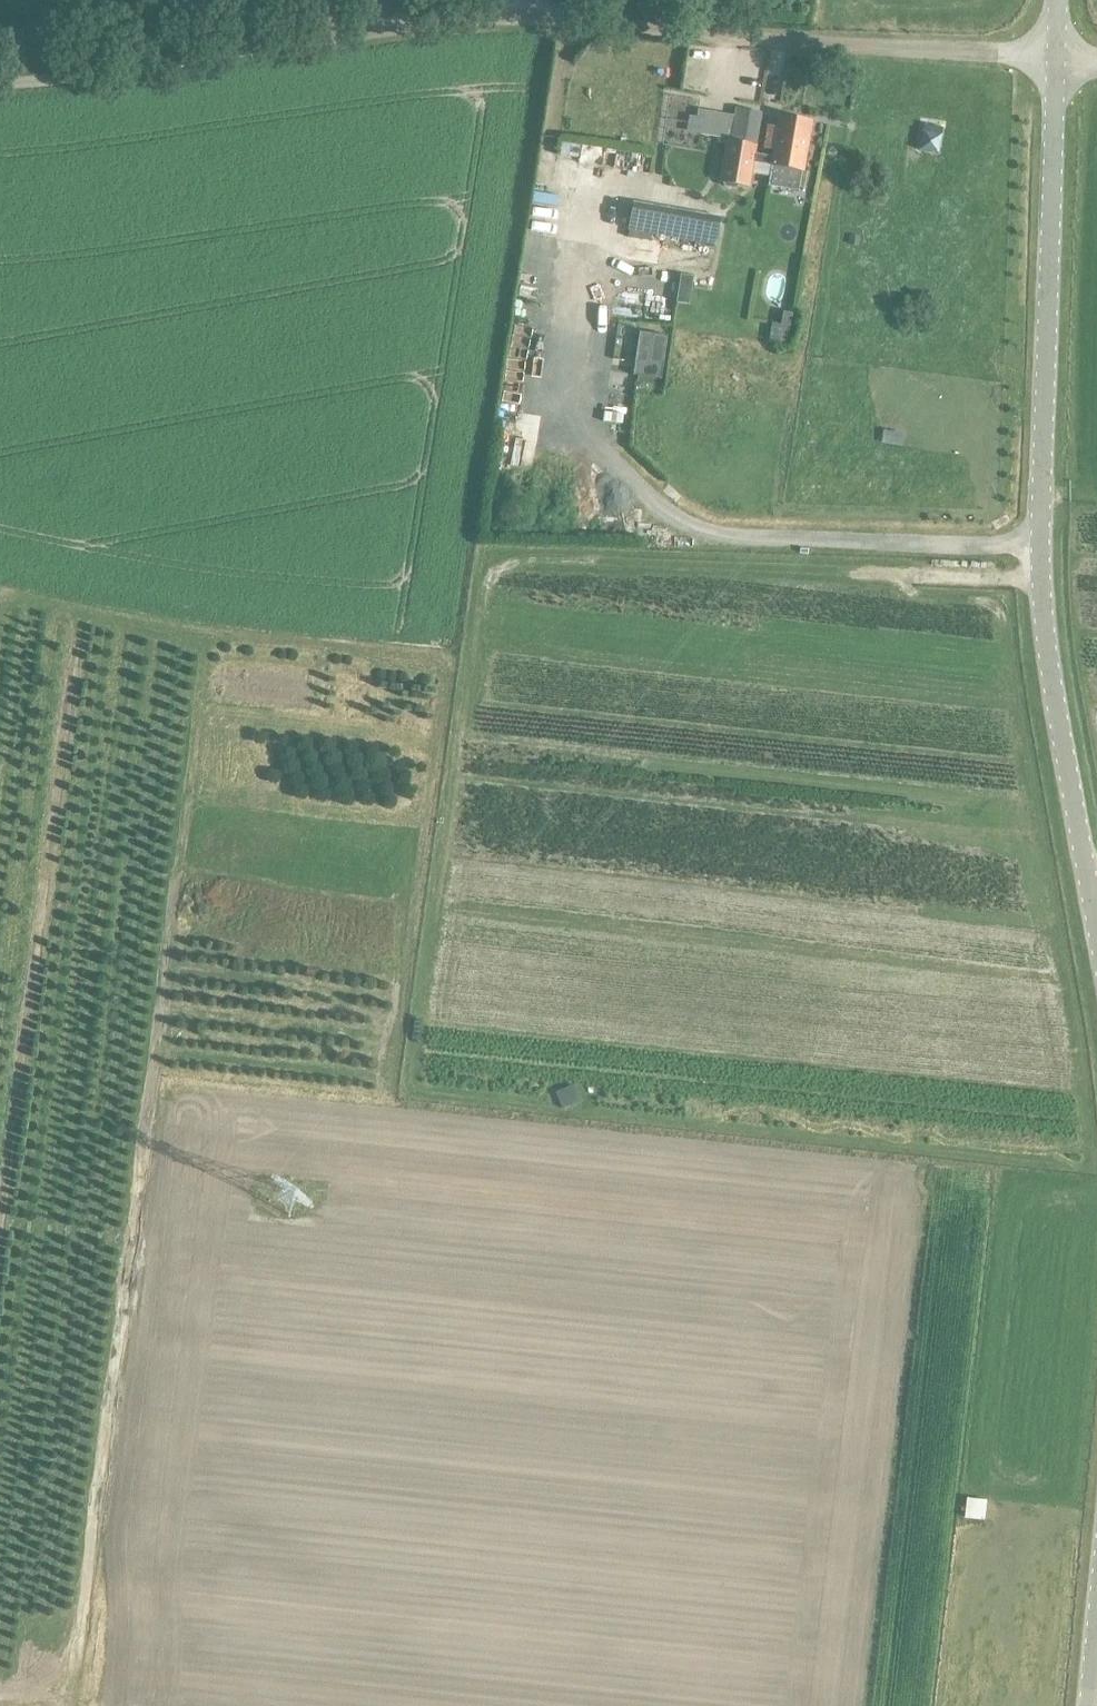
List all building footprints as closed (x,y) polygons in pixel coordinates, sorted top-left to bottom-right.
[(735,73),(733,83),(757,89),(759,80),(735,73)] [(726,139),(726,141),(719,182),(750,188),(751,175),(752,174),(753,163),(755,154),(761,114),(737,110),(736,116),(698,110),(697,117),(689,116),(686,132),(726,139)] [(767,127),(764,148),(774,150),(771,166),(802,171),(811,123),(780,118),(778,129),(767,127)] [(921,150),(940,152),(944,128),(926,124),(921,150)] [(712,234),(717,208),(633,191),(627,218),(712,234)] [(693,277),(680,275),(676,303),(689,305),(693,277)] [(789,327),(780,325),(772,324),(769,339),(786,342),(789,327)] [(666,336),(639,333),(635,374),(661,377),(666,336)]
